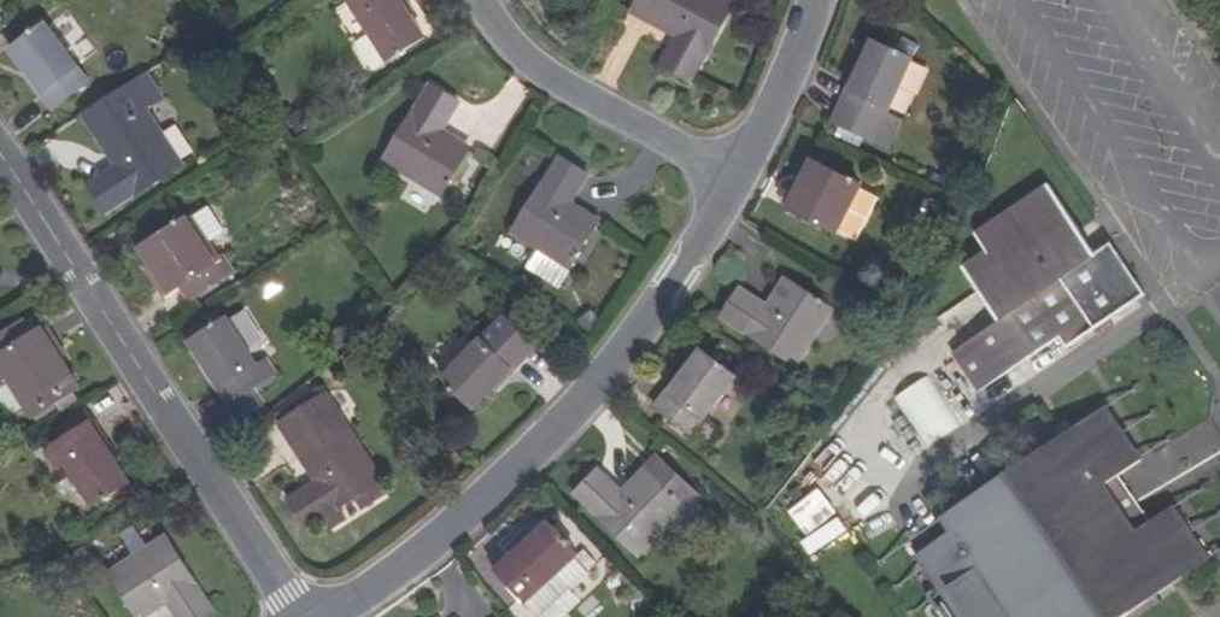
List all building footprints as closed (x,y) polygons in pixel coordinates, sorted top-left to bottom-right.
[(372,31),(357,40),(374,68),(390,59),(425,37),(411,15),(402,0),(352,0),(372,31)] [(407,0),(402,0),(411,15),(415,13),(407,0)] [(670,49),(661,64),(691,81),(734,4),(727,0),(638,0),(632,11),(676,36),(681,39),(674,51),(670,49)] [(27,75),(43,94),(39,97),(51,113),(87,83),(41,27),(10,52),(27,75)] [(676,36),(670,49),(674,51),(681,39),(676,36)] [(865,60),(854,84),(850,82),(843,100),(885,118),(914,53),(876,36),(865,60)] [(850,82),(854,84),(865,60),(861,58),(850,82)] [(136,80),(152,105),(164,97),(148,72),(136,80)] [(39,97),(43,94),(27,75),(23,77),(39,97)] [(136,80),(84,114),(117,167),(120,172),(107,181),(104,176),(89,185),(108,215),(182,168),(145,109),(152,105),(136,80)] [(464,103),(435,84),(387,158),(443,195),(472,149),(445,132),(440,129),(449,115),(454,118),(464,103)] [(445,132),(454,118),(449,115),(440,129),(445,132)] [(592,179),(562,160),(513,233),(570,270),(599,224),(573,207),(568,204),(576,191),(582,194),(592,179)] [(813,164),(804,181),(788,210),(835,237),(861,190),(813,164)] [(117,167),(104,176),(107,181),(120,172),(117,167)] [(804,181),(798,178),(782,207),(788,210),(804,181)] [(1001,320),(954,351),(980,390),(1061,337),(1068,348),(1148,296),(1114,244),(1099,254),(1053,185),(979,233),(990,250),(966,266),(1001,320)] [(573,207),(582,194),(576,191),(568,204),(573,207)] [(170,296),(180,291),(191,308),(236,279),(225,262),(216,267),(186,221),(140,251),(151,268),(170,296)] [(163,301),(170,296),(151,268),(145,272),(163,301)] [(757,302),(743,292),(722,318),(791,371),(832,319),(789,286),(769,311),(766,315),(754,307),(757,302)] [(769,311),(757,302),(754,307),(766,315),(769,311)] [(209,368),(223,389),(219,392),(230,408),(267,383),(229,322),(195,344),(209,368)] [(0,338),(0,368),(1,367),(25,404),(72,374),(62,359),(44,329),(33,335),(24,323),(0,338)] [(50,326),(44,329),(62,359),(68,355),(50,326)] [(523,361),(491,331),(441,382),(469,410),(488,391),(506,372),(510,375),(523,361)] [(686,373),(669,393),(665,390),(652,405),(702,447),(713,433),(700,420),(734,379),(702,353),(686,373)] [(219,392),(223,389),(209,368),(205,370),(219,392)] [(665,390),(669,393),(686,373),(681,370),(665,390)] [(491,394),(510,375),(506,372),(488,391),(491,394)] [(930,374),(895,396),(928,445),(962,422),(930,374)] [(938,518),(947,531),(916,552),(960,616),(1121,616),(1170,584),(1169,581),(1206,556),(1171,505),(1151,519),(1135,529),(1120,507),(1105,485),(1121,475),(1141,461),(1105,409),(1070,433),(1068,430),(938,518)] [(95,419),(56,443),(96,503),(130,482),(116,459),(101,437),(105,435),(95,419)] [(308,487),(294,496),(314,524),(327,515),(335,527),(352,515),(344,504),(361,492),(368,504),(391,489),(383,477),(386,475),(349,420),(303,451),(321,479),(324,482),(311,490),(308,487)] [(105,435),(101,437),(116,459),(120,457),(105,435)] [(615,480),(602,468),(579,492),(641,553),(687,505),(647,468),(626,490),(621,495),(610,485),(615,480)] [(1121,475),(1105,485),(1120,507),(1135,529),(1151,519),(1136,497),(1121,475)] [(321,479),(308,487),(311,490),(324,482),(321,479)] [(626,490),(615,480),(610,485),(621,495),(626,490)] [(820,487),(788,511),(807,536),(839,513),(820,487)] [(801,538),(808,554),(850,535),(842,519),(801,538)] [(512,561),(508,557),(494,569),(538,616),(544,616),(594,572),(551,525),(532,543),(512,561)] [(111,574),(139,616),(144,616),(168,602),(173,599),(180,610),(175,614),(177,616),(207,616),(214,612),(167,538),(111,574)] [(508,557),(512,561),(532,543),(528,539),(508,557)] [(180,610),(173,599),(168,602),(175,614),(180,610)]
